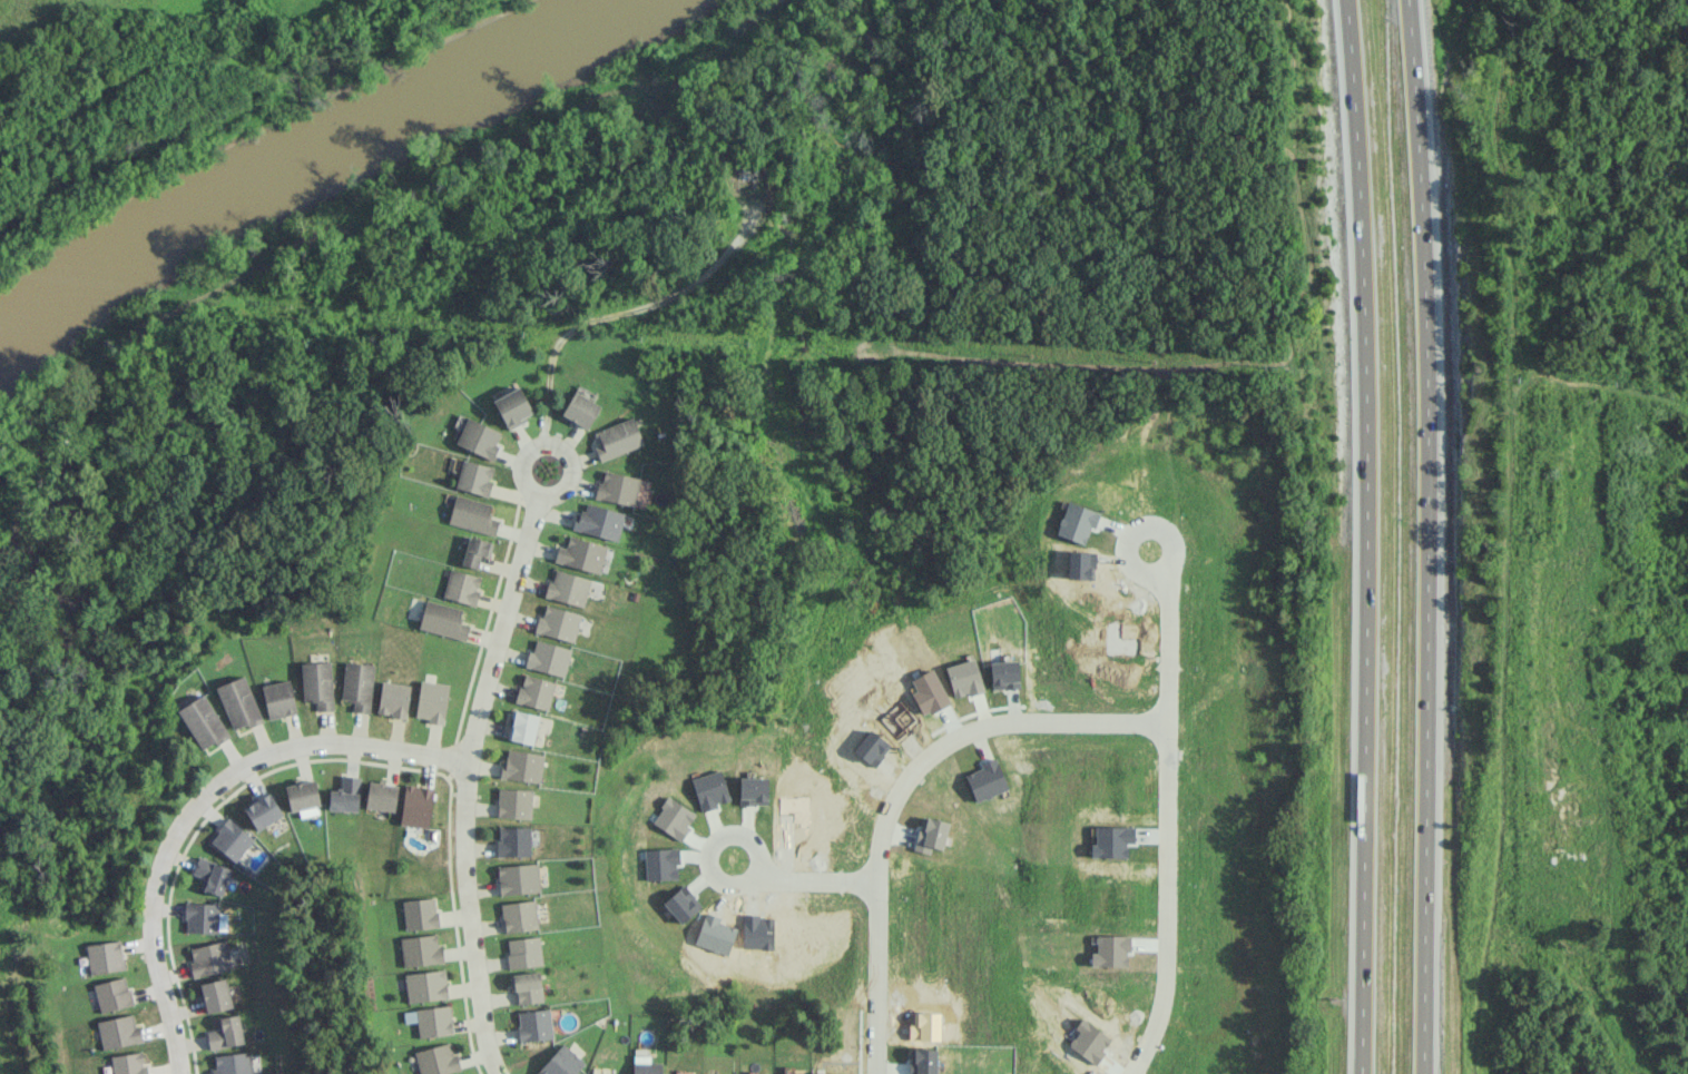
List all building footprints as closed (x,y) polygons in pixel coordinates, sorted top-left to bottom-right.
[(492,400),(508,429),(534,415),(519,386),(492,400)] [(561,417),(589,428),(599,403),(572,392),(561,417)] [(455,444),(491,459),(502,433),(467,417),(455,444)] [(600,461),(643,444),(633,417),(593,432),(598,444),(594,446),(600,461)] [(455,488),(487,496),(495,467),(462,459),(455,488)] [(594,497),(633,507),(640,479),(604,470),(601,483),(597,482),(594,497)] [(448,523),(495,535),(499,520),(489,517),(492,504),(455,495),(448,523)] [(572,529),(617,541),(624,513),(587,503),(584,513),(576,511),(572,529)] [(600,573),(606,545),(568,536),(565,547),(558,546),(554,562),(600,573)] [(490,557),(492,541),(467,537),(462,565),(478,568),(480,555),(490,557)] [(482,575),(449,569),(443,598),(476,605),(482,575)] [(584,606),(590,577),(552,570),(546,598),(584,606)] [(419,629),(465,640),(469,625),(459,622),(463,609),(426,600),(419,629)] [(580,612),(545,607),(543,617),(537,616),(535,634),(575,640),(580,612)] [(563,677),(571,649),(534,639),(526,667),(563,677)] [(369,713),(374,664),(345,661),(341,699),(354,701),(353,711),(369,713)] [(301,663),(303,701),(317,701),(317,711),(333,710),(331,662),(301,663)] [(516,701),(547,710),(555,682),(524,674),(516,701)] [(216,687),(234,731),(262,720),(244,675),(216,687)] [(261,685),(268,719),(297,713),(290,680),(261,685)] [(411,686),(382,681),(376,713),(405,718),(411,686)] [(444,724),(448,683),(420,681),(416,717),(427,718),(427,722),(444,724)] [(229,735),(204,694),(177,710),(202,751),(229,735)] [(509,739),(533,745),(539,715),(514,710),(509,739)] [(543,753),(505,750),(502,779),(541,782),(543,753)] [(329,790),(329,810),(359,811),(360,776),(341,776),(340,790),(329,790)] [(284,786),(291,812),(321,804),(314,778),(284,786)] [(394,812),(398,785),(369,781),(365,807),(394,812)] [(428,829),(434,788),(405,784),(399,824),(428,829)] [(532,818),(532,789),(498,788),(497,817),(532,818)] [(244,806),(255,830),(283,817),(272,793),(244,806)] [(254,839),(228,818),(209,841),(235,862),(254,839)] [(530,826),(497,827),(498,856),(531,855),(530,826)] [(221,896),(231,868),(198,857),(192,873),(206,877),(202,890),(221,896)] [(497,866),(500,896),(541,891),(538,862),(497,866)] [(402,900),(405,930),(438,927),(436,897),(402,900)] [(501,904),(505,933),(539,928),(535,899),(501,904)] [(218,933),(219,903),(186,902),(185,932),(218,933)] [(400,938),(404,967),(444,961),(442,945),(438,946),(436,933),(400,938)] [(510,969),(543,964),(539,935),(506,940),(510,969)] [(232,969),(226,940),(189,948),(194,976),(232,969)] [(89,973),(124,970),(121,941),(87,944),(89,973)] [(408,1003),(448,998),(445,969),(405,974),(408,1003)] [(513,974),(516,1004),(543,1002),(541,971),(513,974)] [(132,1006),(127,977),(94,983),(99,1011),(132,1006)] [(199,984),(207,1013),(233,1006),(225,977),(199,984)] [(453,1034),(450,1006),(404,1010),(405,1023),(418,1022),(419,1037),(453,1034)] [(517,1012),(520,1042),(553,1038),(550,1008),(517,1012)] [(103,1050),(143,1041),(139,1025),(135,1026),(132,1013),(97,1022),(103,1050)] [(216,1017),(218,1030),(207,1031),(209,1048),(243,1044),(239,1014),(216,1017)] [(453,1054),(449,1042),(414,1051),(420,1073),(442,1073),(461,1069),(457,1053),(453,1054)] [(584,1060),(561,1043),(538,1073),(574,1073),(584,1060)] [(143,1050),(110,1057),(113,1073),(147,1073),(143,1050)] [(214,1073),(253,1073),(250,1051),(212,1056),(214,1073)] [(662,1062),(650,1062),(650,1055),(633,1055),(633,1073),(662,1073),(662,1062)]
